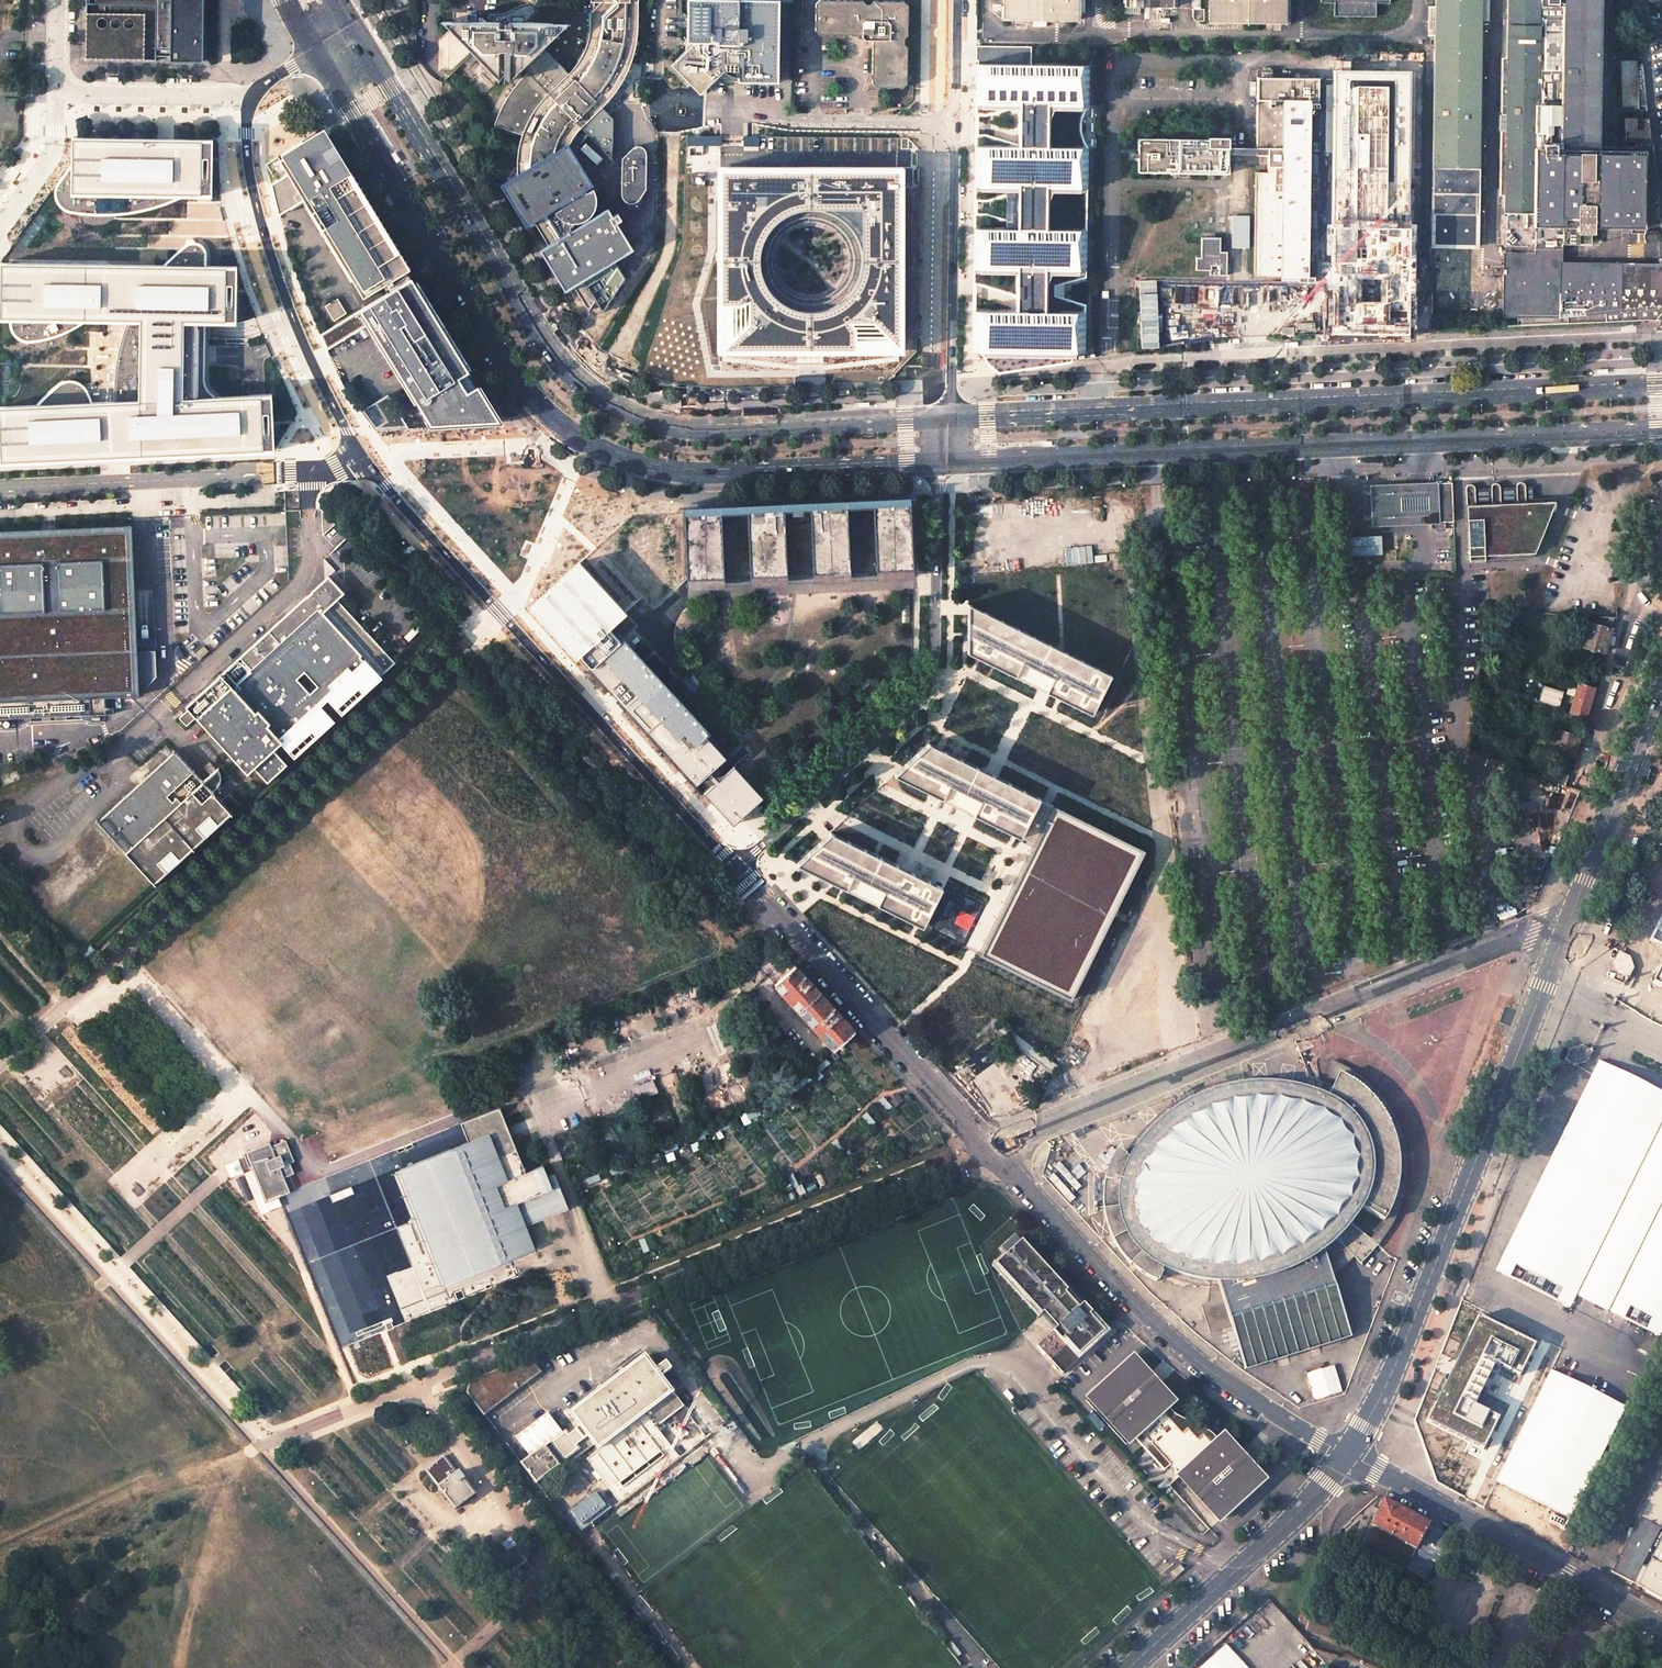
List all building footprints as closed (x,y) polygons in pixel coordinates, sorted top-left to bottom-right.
[(86,5),(156,6),(156,56),(170,56),(170,62),(203,62),(204,0),(86,0),(86,5)] [(590,3),(549,3),(544,0),(535,0),(527,4),(521,5),(504,13),(493,14),(492,22),(442,22),(498,82),(504,78),(510,81),(522,68),(547,93),(541,100),(535,108),(519,143),(517,161),(517,174),(500,185),(525,225),(532,221),(588,310),(618,266),(571,189),(566,176),(566,164),(569,147),(581,129),(612,160),(613,118),(602,107),(617,91),(632,62),(635,49),(638,31),(638,0),(590,0),(590,3)] [(726,72),(729,74),(733,75),(737,75),(737,81),(779,81),(781,0),(687,0),(686,43),(689,47),(671,65),(699,94),(723,70),(726,72)] [(813,3),(813,29),(818,33),(861,34),(864,38),(867,39),(871,39),(871,81),(876,87),(903,87),(906,83),(907,46),(904,44),(905,37),(908,35),(908,4),(904,0),(872,0),(869,2),(866,2),(864,0),(817,0),(813,3)] [(1004,19),(1079,20),(1079,0),(1004,0),(1004,19)] [(1210,21),(1285,22),(1285,0),(1210,0),(1210,21)] [(1320,2),(1335,2),(1334,15),(1372,16),(1373,3),(1388,3),(1388,0),(1320,0),(1320,2)] [(1465,214),(1465,218),(1478,219),(1481,0),(1436,0),(1432,213),(1465,214)] [(1521,317),(1522,325),(1661,319),(1661,265),(1560,264),(1562,242),(1590,243),(1590,224),(1632,225),(1633,231),(1643,232),(1643,241),(1656,241),(1656,232),(1659,232),(1650,146),(1595,145),(1597,0),(1508,0),(1503,307),(1521,317)] [(145,19),(86,18),(85,60),(144,61),(145,19)] [(1619,60),(1621,106),(1639,105),(1637,59),(1619,60)] [(1085,104),(1086,62),(976,60),(975,103),(1006,104),(1005,143),(975,142),(974,184),(1003,184),(1002,225),(974,224),(973,266),(1003,266),(1003,291),(1002,307),(972,307),(971,346),(1080,349),(1081,307),(1042,306),(1043,267),(1082,268),(1083,226),(1041,225),(1042,185),(1085,186),(1086,144),(1044,143),(1045,103),(1085,104)] [(1411,67),(1333,65),(1331,224),(1331,334),(1407,333),(1411,67)] [(1271,69),(1257,69),(1256,148),(1229,147),(1229,138),(1208,137),(1208,139),(1138,138),(1138,172),(1228,173),(1229,154),(1267,155),(1267,171),(1255,171),(1253,275),(1308,276),(1308,227),(1316,227),(1316,211),(1319,211),(1319,171),(1316,171),(1316,155),(1309,154),(1310,110),(1318,110),(1318,78),(1271,76),(1271,69)] [(1647,118),(1624,118),(1624,141),(1649,141),(1647,118)] [(304,199),(362,298),(384,285),(408,271),(322,130),(281,155),(282,158),(280,159),(278,157),(266,164),(276,180),(271,183),(279,214),(304,199)] [(159,138),(71,137),(71,163),(63,173),(59,180),(56,183),(55,188),(55,192),(56,196),(58,201),(61,205),(65,208),(70,209),(75,210),(85,211),(94,211),(101,212),(110,211),(120,210),(131,209),(141,207),(150,204),(161,200),(169,197),(178,193),(182,190),(195,190),(196,142),(186,142),(186,139),(159,138)] [(623,156),(623,163),(625,163),(625,195),(638,195),(645,185),(645,162),(648,162),(648,150),(647,148),(645,145),(642,144),(637,144),(634,144),(623,156)] [(690,147),(690,155),(703,155),(704,147),(690,147)] [(725,353),(859,354),(903,354),(903,169),(725,169),(725,306),(725,353)] [(610,209),(599,216),(607,229),(618,222),(610,209)] [(1229,248),(1247,248),(1248,216),(1229,216),(1229,248)] [(1220,237),(1200,236),(1200,257),(1196,257),(1195,258),(1194,269),(1210,269),(1210,275),(1213,275),(1213,277),(1216,279),(1223,279),(1226,275),(1226,252),(1220,251),(1220,237)] [(0,263),(0,319),(9,319),(8,327),(9,332),(13,338),(17,342),(24,346),(31,347),(39,346),(50,341),(65,332),(77,321),(127,321),(125,328),(119,346),(115,368),(114,391),(116,403),(88,404),(87,398),(82,390),(75,384),(64,383),(55,387),(47,393),(34,407),(0,409),(0,466),(143,460),(271,454),(269,402),(259,402),(259,398),(213,399),(206,394),(202,385),(202,322),(235,323),(236,269),(227,269),(227,265),(203,264),(203,256),(198,247),(190,245),(181,247),(170,255),(158,264),(0,263)] [(1003,266),(973,266),(972,281),(1003,291),(1003,266)] [(408,271),(384,285),(386,289),(410,274),(408,271)] [(490,408),(411,277),(320,334),(326,349),(367,323),(430,426),(499,423),(490,408)] [(337,299),(325,307),(333,321),(346,314),(337,299)] [(1293,327),(1280,327),(1280,336),(1293,336),(1293,327)] [(374,429),(408,428),(388,396),(362,411),(374,429)] [(1491,499),(1475,499),(1474,482),(1474,481),(1473,480),(1472,479),(1471,479),(1470,478),(1468,479),(1467,479),(1466,481),(1465,482),(1468,555),(1532,552),(1552,504),(1552,502),(1555,497),(1526,497),(1525,480),(1524,479),(1523,478),(1522,477),(1520,477),(1518,477),(1517,478),(1516,479),(1516,481),(1516,498),(1507,498),(1500,498),(1500,482),(1499,480),(1499,479),(1498,478),(1496,478),(1494,478),(1493,478),(1491,479),(1491,481),(1491,499)] [(1366,504),(1367,525),(1431,522),(1431,529),(1441,529),(1441,522),(1453,521),(1451,482),(1420,483),(1365,485),(1366,504)] [(1107,563),(1103,499),(1060,502),(1065,564),(1107,563)] [(912,505),(687,514),(690,580),(914,571),(912,505)] [(322,510),(323,535),(335,524),(322,510)] [(351,525),(360,533),(365,527),(357,519),(351,525)] [(0,529),(0,700),(139,693),(135,588),(134,546),(133,522),(0,529)] [(1381,535),(1349,536),(1350,555),(1382,554),(1381,535)] [(411,545),(399,552),(403,558),(417,552),(411,545)] [(593,681),(626,650),(607,628),(628,611),(584,564),(530,613),(593,681)] [(327,728),(335,721),(322,706),(322,705),(328,700),(332,704),(333,703),(342,713),(374,684),(374,685),(382,678),(381,676),(395,663),(338,600),(345,594),(343,592),(340,595),(337,591),(340,588),(335,583),(330,587),(328,584),(329,575),(186,706),(187,708),(198,720),(248,774),(254,768),(268,782),(270,780),(269,779),(279,770),(280,771),(288,764),(274,750),(281,743),(284,747),(286,746),(295,756),(326,727),(327,728)] [(1096,701),(1110,675),(1064,652),(1054,647),(967,604),(966,650),(1090,714),(1096,701)] [(1588,621),(1581,645),(1605,652),(1611,628),(1588,621)] [(202,646),(194,653),(199,659),(207,652),(202,646)] [(626,650),(593,681),(732,830),(764,800),(626,650)] [(1594,686),(1578,682),(1570,711),(1586,715),(1594,686)] [(1536,701),(1557,707),(1561,692),(1540,686),(1536,701)] [(198,720),(187,708),(185,710),(188,713),(180,720),(188,729),(198,720)] [(1581,731),(1558,724),(1551,749),(1574,756),(1581,731)] [(1015,838),(1034,798),(990,776),(926,744),(890,776),(1015,838)] [(204,782),(176,752),(98,823),(155,886),(233,814),(214,793),(218,787),(218,779),(216,775),(214,773),(204,782)] [(1572,762),(1559,757),(1555,767),(1569,772),(1572,762)] [(1566,784),(1569,775),(1543,765),(1540,775),(1566,784)] [(1035,840),(978,956),(1070,998),(1143,853),(1052,808),(1035,840)] [(939,887),(831,833),(796,865),(923,924),(939,887)] [(1648,937),(1661,943),(1661,909),(1648,937)] [(1619,953),(1614,962),(1618,973),(1625,977),(1628,978),(1632,968),(1629,957),(1619,953)] [(1650,982),(1661,987),(1661,957),(1650,982)] [(795,966),(774,984),(799,1011),(819,992),(809,981),(795,966)] [(837,1012),(819,992),(799,1011),(834,1049),(854,1030),(837,1012)] [(1002,1024),(987,1037),(1044,1080),(1058,1066),(1002,1024)] [(1581,1046),(1571,1050),(1566,1060),(1576,1065),(1586,1061),(1591,1051),(1589,1050),(1581,1046)] [(1232,1327),(1244,1366),(1349,1333),(1330,1276),(1355,1257),(1361,1263),(1377,1244),(1385,1235),(1405,1199),(1406,1155),(1393,1111),(1367,1079),(1329,1059),(1327,1076),(1335,1080),(1331,1086),(1329,1092),(1314,1086),(1288,1078),(1255,1076),(1242,1078),(1230,1079),(1197,1090),(1182,1098),(1169,1106),(1149,1121),(1130,1143),(1123,1155),(1115,1150),(1103,1183),(1102,1206),(1107,1226),(1125,1258),(1156,1279),(1159,1273),(1209,1286),(1203,1308),(1209,1331),(1232,1327)] [(1596,1062),(1495,1268),(1656,1336),(1661,1323),(1661,1094),(1596,1062)] [(466,1144),(397,1172),(415,1218),(409,1221),(418,1244),(425,1241),(443,1286),(535,1249),(526,1226),(568,1208),(554,1173),(543,1177),(540,1166),(526,1171),(500,1108),(459,1124),(466,1144)] [(268,1141),(245,1151),(264,1201),(289,1191),(284,1177),(294,1173),(290,1162),(293,1160),(284,1140),(270,1145),(268,1141)] [(344,1332),(397,1315),(392,1300),(399,1297),(395,1288),(394,1288),(387,1267),(390,1266),(379,1234),(375,1220),(379,1219),(373,1200),(377,1199),(371,1182),(335,1194),(333,1188),(287,1203),(327,1324),(339,1320),(344,1332)] [(1068,1290),(1022,1240),(996,1264),(1055,1329),(1038,1345),(1063,1374),(1109,1331),(1084,1303),(1079,1307),(1065,1293),(1068,1290)] [(1534,1343),(1478,1315),(1451,1369),(1425,1423),(1482,1451),(1500,1415),(1476,1403),(1497,1360),(1520,1371),(1534,1343)] [(645,1356),(570,1412),(598,1449),(645,1412),(657,1426),(682,1406),(645,1356)] [(1133,1357),(1089,1397),(1138,1451),(1143,1447),(1164,1470),(1169,1465),(1220,1520),(1264,1480),(1248,1462),(1243,1468),(1238,1462),(1234,1458),(1239,1452),(1224,1435),(1218,1440),(1209,1431),(1189,1421),(1182,1420),(1169,1406),(1174,1402),(1158,1384),(1152,1389),(1143,1379),(1149,1374),(1133,1357)] [(537,1371),(527,1359),(470,1382),(467,1393),(481,1411),(537,1371)] [(1332,1363),(1304,1371),(1312,1398),(1340,1390),(1332,1363)] [(1621,1406),(1547,1369),(1492,1481),(1568,1520),(1621,1406)] [(699,1428),(680,1441),(688,1451),(702,1441),(706,1437),(699,1428)] [(566,1431),(552,1441),(523,1463),(537,1482),(565,1459),(579,1448),(576,1445),(584,1439),(576,1429),(568,1435),(566,1431)] [(444,1454),(426,1469),(439,1485),(437,1487),(456,1510),(478,1493),(460,1469),(458,1471),(444,1454)] [(1633,1528),(1628,1525),(1625,1537),(1624,1538),(1627,1540),(1611,1571),(1633,1582),(1633,1581),(1636,1577),(1661,1524),(1661,1469),(1633,1528)] [(565,1510),(578,1529),(606,1509),(593,1490),(565,1510)] [(1456,1539),(1383,1499),(1379,1510),(1374,1508),(1372,1513),(1377,1515),(1364,1546),(1367,1547),(1360,1560),(1398,1581),(1405,1568),(1418,1576),(1426,1580),(1436,1560),(1443,1563),(1456,1539)] [(1636,1577),(1633,1581),(1637,1584),(1636,1585),(1661,1599),(1661,1524),(1636,1577)] [(1180,1565),(1172,1572),(1177,1577),(1184,1570),(1180,1565)] [(1354,1618),(1315,1605),(1307,1629),(1346,1642),(1354,1618)]
